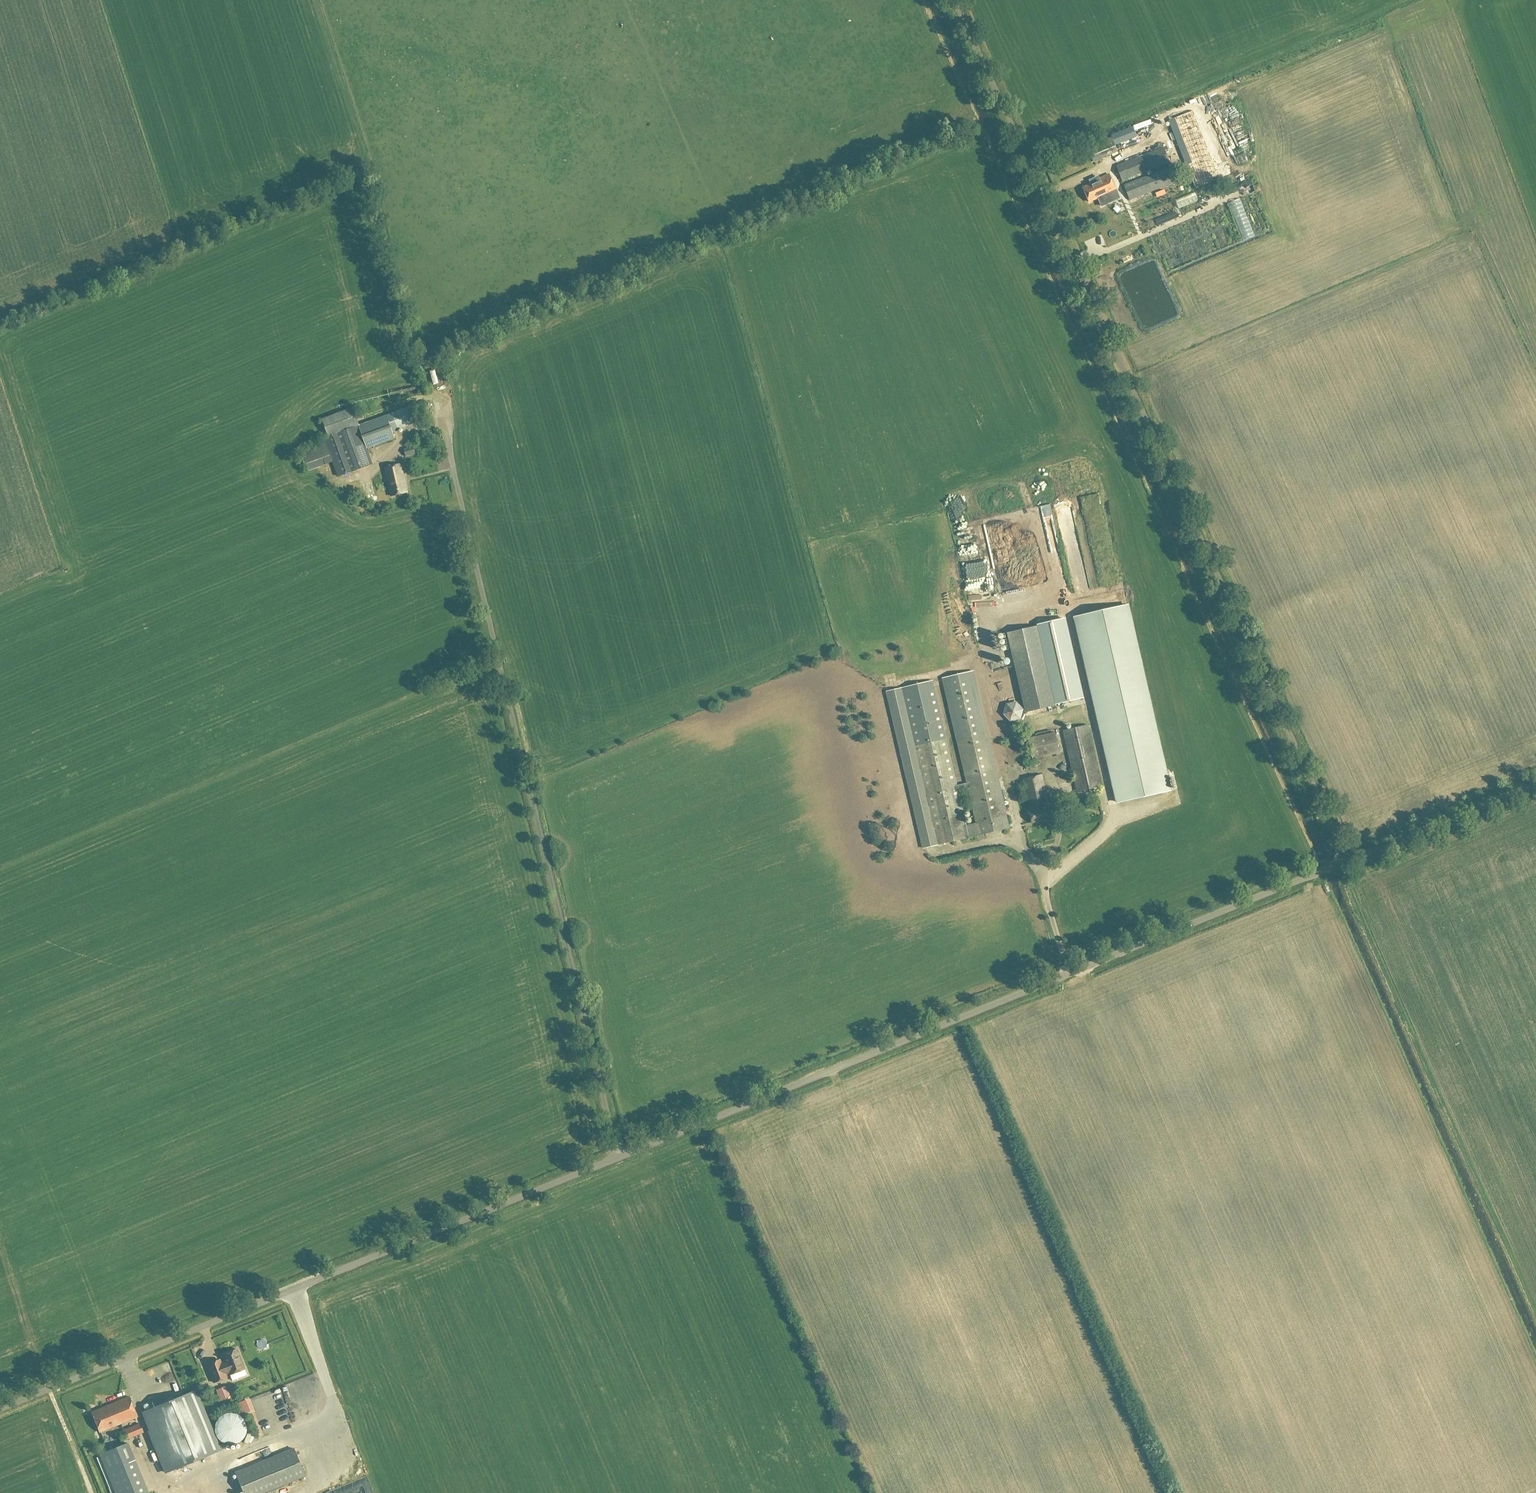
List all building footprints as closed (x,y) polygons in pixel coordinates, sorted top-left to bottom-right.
[(1168,120),(1194,189),(1220,178),(1194,111),(1168,120)] [(1133,125),(1111,134),(1115,144),(1138,136),(1133,125)] [(1093,162),(1118,152),(1112,138),(1088,147),(1093,162)] [(1164,147),(1116,165),(1122,181),(1170,163),(1164,147)] [(1130,201),(1177,182),(1171,167),(1123,185),(1130,201)] [(1071,182),(1069,175),(1060,178),(1062,185),(1071,182)] [(1116,191),(1108,175),(1091,183),(1092,184),(1084,188),(1090,201),(1098,198),(1098,199),(1116,191)] [(328,437),(323,439),(324,442),(300,451),(308,472),(332,463),(337,477),(373,464),(367,448),(395,438),(392,431),(425,419),(419,402),(390,413),(390,414),(359,425),(353,408),(321,419),(328,437)] [(403,449),(405,457),(415,455),(413,446),(403,449)] [(384,468),(391,497),(407,493),(401,465),(384,468)] [(1118,803),(1170,791),(1128,605),(1076,617),(1118,803)] [(1064,619),(1038,625),(1056,704),(1082,698),(1064,619)] [(1055,704),(1037,626),(1007,633),(1025,711),(1055,704)] [(942,678),(956,737),(966,784),(957,786),(933,681),(888,691),(924,848),(938,845),(969,838),(978,836),(1009,829),(986,730),(973,671),(942,678)] [(998,716),(1016,722),(1021,707),(1004,701),(998,716)] [(1089,725),(1062,731),(1076,792),(1102,786),(1089,725)] [(1055,733),(1028,739),(1033,759),(1059,753),(1055,733)] [(1049,805),(1042,775),(1022,779),(1029,810),(1032,823),(1052,819),(1049,805)] [(224,1362),(222,1363),(220,1359),(206,1365),(212,1383),(228,1377),(226,1374),(228,1374),(228,1375),(245,1369),(237,1349),(221,1355),(224,1362)] [(159,1406),(143,1412),(151,1431),(149,1431),(165,1472),(220,1451),(195,1391),(166,1403),(159,1406)] [(100,1433),(136,1418),(128,1397),(91,1412),(100,1433)] [(244,1400),(238,1403),(243,1414),(249,1412),(244,1400)] [(228,1412),(222,1415),(219,1417),(216,1421),(213,1428),(214,1430),(215,1435),(217,1438),(221,1442),(227,1445),(234,1444),(241,1440),(245,1434),(246,1427),(244,1420),(241,1417),(237,1414),(232,1412),(228,1412)] [(143,1433),(139,1423),(117,1432),(121,1442),(143,1433)] [(99,1455),(114,1492),(148,1492),(128,1443),(99,1455)] [(340,1449),(341,1455),(355,1452),(353,1445),(340,1449)] [(235,1473),(243,1492),(264,1492),(304,1477),(293,1449),(235,1473)] [(361,1460),(348,1465),(351,1473),(364,1468),(361,1460)]
